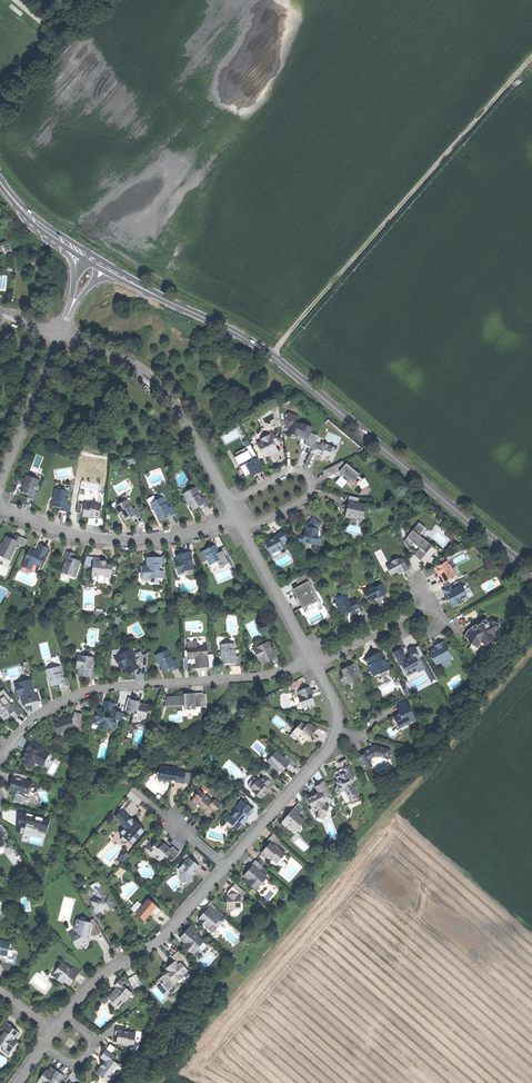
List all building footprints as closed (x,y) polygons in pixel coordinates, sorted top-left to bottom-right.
[(299,437),(305,440),(309,431),(311,427),(302,423),(301,425),(294,422),(297,416),(288,412),(287,413),(286,413),(285,414),(284,415),(285,416),(286,417),(285,419),(285,425),(292,427),(289,433),(291,433),(290,435),(291,436),(292,437),(295,436),(295,435),(299,437)] [(261,440),(256,443),(263,456),(267,453),(269,451),(270,454),(273,452),(276,451),(273,445),(276,443),(270,430),(266,432),(267,435),(260,438),(261,440)] [(317,434),(309,431),(305,440),(304,443),(311,446),(313,442),(317,434)] [(320,444),(313,442),(311,446),(310,450),(317,454),(317,453),(321,454),(324,456),(324,457),(331,460),(336,448),(321,442),(320,444)] [(240,466),(245,476),(248,474),(251,473),(252,470),(253,469),(255,473),(263,469),(256,457),(254,458),(252,459),(248,452),(234,459),(238,467),(240,466)] [(325,473),(327,477),(340,470),(342,472),(342,473),(352,482),(358,473),(345,463),(344,464),(342,460),(323,469),(325,473)] [(241,478),(245,476),(240,466),(238,467),(236,468),(241,478)] [(37,480),(24,475),(21,482),(23,483),(22,486),(21,486),(19,491),(22,493),(26,494),(25,497),(34,500),(37,492),(33,491),(37,480)] [(341,475),(336,482),(342,487),(348,481),(341,475)] [(361,489),(368,485),(365,477),(357,481),(361,489)] [(189,489),(181,492),(186,501),(187,500),(191,509),(195,507),(198,505),(200,508),(207,504),(202,496),(199,497),(194,487),(189,490),(189,489)] [(53,489),(52,496),(54,497),(53,501),(51,501),(50,506),(55,507),(59,507),(58,510),(68,512),(70,503),(65,502),(67,491),(53,489)] [(85,495),(84,502),(94,504),(95,503),(96,497),(85,495)] [(358,497),(348,495),(348,500),(347,504),(348,506),(348,507),(346,508),(344,516),(350,517),(351,517),(356,517),(362,519),(365,504),(357,502),(358,497)] [(161,496),(149,502),(153,509),(155,508),(156,512),(158,517),(162,515),(164,514),(166,516),(175,512),(171,504),(167,507),(161,496)] [(120,502),(113,506),(117,513),(119,512),(123,520),(127,518),(130,517),(131,520),(139,515),(134,507),(131,508),(126,500),(121,503),(120,502)] [(83,502),(81,516),(87,517),(88,515),(90,515),(93,516),(92,517),(97,518),(100,504),(95,503),(94,504),(84,502),(83,502)] [(320,537),(316,537),(318,530),(316,528),(320,523),(313,516),(309,520),(306,524),(306,526),(304,525),(303,531),(305,531),(305,534),(300,534),(298,535),(297,539),(299,540),(319,544),(320,537)] [(413,554),(420,559),(430,546),(424,541),(425,540),(419,534),(425,526),(418,521),(403,540),(407,546),(410,545),(413,541),(416,543),(420,546),(413,554)] [(270,539),(264,542),(269,553),(271,553),(270,551),(274,549),(275,551),(278,549),(279,550),(282,548),(280,542),(286,539),(281,531),(277,533),(273,535),(274,536),(272,537),(273,538),(270,540),(270,539)] [(3,558),(4,555),(8,557),(14,546),(16,547),(21,537),(13,534),(11,539),(4,536),(2,542),(0,546),(0,556),(3,558)] [(36,551),(37,551),(44,554),(46,547),(43,546),(38,544),(36,551)] [(208,547),(203,549),(205,553),(203,554),(208,564),(214,561),(227,554),(223,546),(216,550),(213,544),(208,547)] [(32,552),(28,550),(22,567),(30,570),(33,563),(41,566),(44,556),(43,556),(44,554),(37,551),(36,553),(35,553),(32,552)] [(69,552),(65,551),(62,560),(65,561),(64,566),(62,565),(60,573),(73,577),(78,560),(71,558),(73,553),(69,552)] [(180,553),(175,554),(176,562),(174,563),(176,572),(192,569),(190,559),(191,558),(190,551),(180,553)] [(235,568),(227,554),(214,561),(217,567),(219,568),(223,566),(223,564),(227,562),(231,570),(235,568)] [(97,557),(92,557),(92,565),(94,566),(93,569),(91,569),(91,575),(97,576),(103,576),(109,577),(111,567),(109,567),(109,565),(104,564),(105,560),(100,560),(100,558),(97,557)] [(152,557),(145,557),(145,567),(140,567),(140,578),(162,578),(162,570),(157,570),(157,565),(162,565),(162,557),(152,557)] [(386,565),(390,574),(397,570),(402,568),(403,571),(408,569),(402,557),(398,559),(397,557),(391,560),(392,562),(386,565)] [(446,560),(434,567),(436,571),(438,570),(439,572),(440,574),(438,575),(441,580),(442,582),(455,575),(455,574),(451,567),(449,564),(448,564),(446,560)] [(456,565),(451,567),(455,574),(459,572),(456,565)] [(292,589),(302,607),(308,603),(310,608),(314,606),(319,603),(310,585),(313,583),(307,572),(303,574),(299,576),(295,578),(299,586),(292,589)] [(364,593),(368,601),(373,598),(375,597),(377,595),(378,597),(385,593),(380,584),(373,587),(372,585),(365,589),(364,593)] [(450,584),(442,589),(445,595),(447,594),(448,596),(449,598),(450,597),(451,599),(450,600),(452,605),(458,603),(458,604),(463,601),(462,599),(467,597),(461,584),(452,588),(450,584)] [(346,596),(334,602),(341,613),(342,613),(342,614),(346,612),(345,611),(348,609),(350,612),(352,611),(355,609),(354,609),(361,605),(357,597),(349,601),(346,596)] [(466,633),(464,636),(473,641),(471,643),(477,647),(481,641),(484,643),(487,638),(494,634),(493,634),(499,631),(497,630),(499,624),(494,622),(493,621),(488,623),(486,620),(485,620),(482,621),(482,622),(482,624),(478,626),(477,625),(476,624),(474,625),(472,626),(473,628),(471,627),(470,628),(468,629),(466,633)] [(503,625),(499,624),(497,630),(499,631),(493,634),(494,634),(487,638),(484,643),(481,641),(477,647),(471,643),(468,648),(476,654),(481,651),(483,648),(487,646),(489,647),(493,639),(496,638),(497,636),(500,635),(503,625)] [(436,647),(428,651),(435,664),(451,656),(445,645),(448,643),(445,639),(439,642),(434,645),(436,647)] [(267,641),(252,649),(256,658),(259,657),(262,664),(269,660),(276,656),(272,649),(271,650),(267,641)] [(233,643),(219,644),(220,653),(222,653),(222,663),(230,663),(230,666),(234,666),(239,665),(238,655),(234,656),(233,643)] [(186,646),(187,657),(197,657),(207,656),(205,645),(195,646),(186,646)] [(400,648),(393,651),(400,664),(401,663),(407,674),(417,669),(415,665),(418,663),(416,658),(420,656),(414,646),(408,649),(411,655),(408,657),(406,658),(400,648)] [(131,647),(113,658),(119,667),(122,665),(127,674),(134,670),(142,665),(138,659),(134,661),(131,656),(133,655),(135,654),(131,647)] [(373,654),(365,658),(368,664),(369,663),(370,666),(368,667),(373,676),(374,675),(379,673),(378,671),(379,671),(382,669),(384,668),(385,670),(390,668),(385,658),(385,657),(382,650),(373,654)] [(162,651),(154,655),(157,662),(160,661),(161,663),(159,663),(162,670),(169,667),(171,671),(174,669),(178,668),(174,658),(171,660),(167,651),(162,653),(162,651)] [(135,659),(133,655),(131,656),(134,661),(138,659),(142,665),(147,666),(147,652),(135,659)] [(87,656),(77,655),(76,665),(79,665),(77,675),(86,676),(95,677),(96,668),(93,668),(94,658),(86,657),(87,656)] [(207,656),(197,657),(198,668),(202,667),(206,667),(206,666),(208,666),(207,656)] [(346,667),(341,670),(343,674),(340,678),(343,683),(352,679),(353,680),(359,677),(355,670),(359,668),(356,661),(350,664),(346,666),(346,667)] [(59,666),(46,669),(47,677),(50,677),(51,680),(50,680),(51,686),(58,684),(59,687),(64,686),(69,685),(67,676),(62,677),(59,666)] [(388,675),(390,668),(385,670),(384,668),(382,669),(379,671),(378,671),(379,673),(374,675),(374,676),(384,677),(388,675)] [(23,681),(14,683),(16,693),(19,692),(22,703),(30,701),(36,700),(36,698),(39,698),(37,691),(36,691),(33,692),(32,689),(30,679),(29,679),(23,681)] [(349,687),(353,680),(352,679),(343,683),(349,687)] [(309,686),(296,691),(298,696),(297,696),(301,707),(307,704),(308,707),(314,704),(311,696),(310,692),(311,692),(309,686)] [(186,693),(183,693),(183,695),(166,695),(163,706),(164,706),(165,704),(174,704),(174,705),(179,705),(179,703),(184,703),(184,709),(189,709),(189,710),(190,710),(190,709),(195,708),(195,706),(205,706),(205,693),(202,693),(202,692),(194,692),(194,694),(191,694),(191,693),(186,693)] [(22,712),(15,703),(13,704),(12,703),(10,705),(3,696),(0,698),(0,711),(2,713),(1,714),(4,718),(10,713),(14,718),(18,715),(22,712)] [(134,698),(128,697),(125,709),(126,710),(126,711),(133,712),(132,719),(133,720),(133,722),(137,722),(140,721),(142,720),(143,715),(146,716),(147,710),(149,705),(142,703),(141,705),(139,704),(139,703),(140,700),(134,698)] [(405,700),(398,703),(402,711),(393,716),(395,721),(397,724),(400,723),(407,723),(412,720),(413,722),(416,721),(405,700)] [(95,708),(92,723),(98,725),(97,727),(107,730),(108,728),(114,729),(117,719),(121,720),(123,713),(119,712),(119,710),(113,708),(114,703),(110,702),(108,702),(104,701),(102,709),(95,708)] [(151,711),(147,710),(146,716),(143,715),(142,720),(140,721),(137,722),(133,722),(133,720),(132,719),(131,723),(134,723),(138,723),(142,721),(146,719),(149,716),(151,711)] [(74,729),(73,726),(79,727),(82,714),(74,712),(73,717),(71,718),(71,717),(66,718),(62,719),(63,722),(60,722),(59,721),(54,723),(57,733),(60,733),(61,736),(67,734),(66,731),(74,729)] [(400,729),(413,722),(412,720),(407,723),(400,723),(397,724),(400,729)] [(301,721),(293,730),(299,735),(299,737),(304,741),(306,738),(309,737),(312,733),(316,728),(310,723),(307,723),(305,725),(301,721)] [(296,740),(299,737),(299,735),(293,730),(289,734),(296,740)] [(21,762),(32,768),(35,763),(40,766),(44,760),(45,760),(48,754),(41,751),(43,746),(31,740),(26,750),(28,751),(26,753),(24,755),(21,762)] [(357,755),(364,769),(368,767),(371,756),(374,754),(381,757),(384,755),(386,759),(392,756),(389,749),(372,744),(370,751),(367,750),(366,751),(364,752),(364,751),(357,755)] [(264,758),(267,761),(271,756),(272,757),(277,752),(273,748),(264,758)] [(271,756),(267,761),(273,766),(274,765),(282,772),(286,767),(289,769),(291,766),(295,763),(286,755),(284,757),(277,752),(272,757),(271,756)] [(50,755),(48,754),(45,760),(44,760),(40,766),(44,768),(50,755)] [(346,759),(339,762),(342,769),(343,771),(339,773),(340,775),(337,776),(338,780),(336,781),(338,785),(336,785),(337,787),(336,787),(336,789),(336,791),(339,792),(340,791),(340,792),(345,790),(352,802),(354,800),(356,801),(358,801),(358,798),(360,797),(353,785),(352,785),(351,782),(355,780),(352,773),(353,772),(346,759)] [(177,768),(164,766),(163,768),(159,767),(159,770),(155,772),(158,777),(158,780),(170,782),(170,779),(173,779),(175,780),(175,782),(183,783),(185,772),(177,771),(177,768)] [(27,776),(13,772),(11,782),(12,782),(11,783),(11,785),(10,785),(9,788),(10,791),(15,792),(15,794),(21,795),(24,793),(29,788),(30,788),(32,782),(25,780),(27,776)] [(252,785),(250,787),(253,790),(252,791),(260,798),(264,795),(265,794),(266,793),(266,790),(268,788),(267,787),(272,782),(265,776),(259,781),(257,779),(256,781),(255,780),(252,780),(251,782),(250,784),(252,785)] [(324,780),(314,785),(318,792),(314,795),(307,798),(312,808),(314,807),(317,813),(325,816),(328,805),(325,804),(324,802),(326,801),(324,797),(324,796),(326,796),(327,796),(328,798),(332,795),(324,780)] [(196,794),(191,800),(196,805),(198,803),(199,804),(201,805),(199,807),(204,811),(208,805),(215,811),(220,804),(214,799),(212,801),(208,797),(208,795),(206,795),(198,789),(195,792),(196,794)] [(237,792),(243,797),(246,794),(240,789),(237,792)] [(236,806),(232,811),(233,812),(229,818),(234,823),(232,825),(238,829),(243,824),(246,820),(244,819),(253,809),(243,800),(238,806),(237,805),(236,806)] [(299,803),(288,815),(288,816),(287,817),(286,818),(285,818),(283,820),(286,824),(284,825),(289,829),(291,827),(292,829),(299,825),(304,820),(299,815),(303,810),(299,803)] [(254,810),(253,809),(244,819),(246,820),(247,818),(248,816),(254,810)] [(123,825),(125,823),(126,825),(120,832),(123,835),(122,836),(122,838),(122,839),(123,840),(125,841),(127,841),(128,840),(132,843),(141,833),(145,829),(139,825),(138,826),(131,820),(123,810),(116,816),(123,825)] [(18,822),(15,832),(20,833),(21,829),(24,829),(25,827),(46,832),(50,820),(31,815),(31,817),(28,816),(28,815),(20,813),(18,822)] [(230,827),(232,825),(234,823),(229,818),(225,822),(230,827)] [(265,849),(261,853),(269,860),(271,858),(277,863),(285,854),(278,848),(279,847),(276,845),(281,839),(274,833),(267,840),(271,844),(269,846),(268,845),(265,849)] [(179,852),(172,846),(171,848),(166,844),(163,844),(161,843),(158,840),(154,845),(150,842),(146,847),(155,854),(159,853),(163,857),(167,852),(174,858),(179,852)] [(158,862),(163,857),(159,853),(155,854),(146,847),(143,850),(158,862)] [(117,859),(122,864),(130,855),(125,851),(117,859)] [(200,867),(190,857),(180,867),(180,871),(181,879),(187,879),(187,881),(193,881),(192,875),(194,873),(193,872),(194,871),(196,869),(196,870),(200,867)] [(249,869),(244,874),(251,880),(249,882),(257,889),(261,885),(266,884),(265,879),(267,877),(260,869),(263,866),(256,859),(252,864),(248,868),(249,869)] [(122,867),(116,873),(119,876),(125,870),(122,867)] [(178,872),(175,876),(181,882),(187,881),(187,879),(181,879),(180,871),(179,873),(178,872)] [(98,898),(92,901),(96,909),(94,910),(96,913),(105,908),(107,911),(111,908),(116,906),(109,894),(107,896),(101,886),(94,890),(98,898)] [(239,894),(227,894),(227,895),(228,895),(228,897),(228,898),(224,902),(227,905),(227,910),(233,910),(237,907),(241,907),(241,894),(239,894)] [(143,904),(135,913),(145,921),(149,916),(152,912),(157,917),(162,911),(157,907),(158,906),(148,898),(143,904)] [(131,909),(135,913),(143,904),(138,900),(131,909)] [(216,907),(213,910),(221,917),(224,914),(216,907)] [(202,914),(199,918),(201,919),(199,921),(206,926),(207,925),(209,927),(213,923),(215,924),(218,920),(221,923),(224,919),(221,917),(213,910),(211,913),(206,910),(202,914)] [(94,918),(88,922),(79,920),(78,925),(75,926),(74,932),(77,937),(76,938),(77,941),(74,943),(77,949),(79,948),(83,949),(83,945),(87,943),(89,942),(91,935),(95,936),(102,933),(94,918)] [(186,932),(180,938),(188,944),(186,946),(194,953),(205,941),(196,933),(199,929),(193,924),(186,932)] [(7,956),(10,942),(0,940),(0,955),(7,956)] [(179,950),(172,956),(176,961),(172,964),(167,968),(169,971),(167,972),(171,977),(170,977),(175,984),(178,982),(180,983),(182,981),(182,979),(182,978),(184,976),(183,974),(188,970),(183,964),(188,960),(179,950)] [(58,968),(52,976),(60,981),(62,979),(71,985),(75,979),(81,971),(74,966),(72,969),(63,963),(59,969),(58,968)] [(174,985),(175,984),(170,977),(171,977),(167,972),(158,979),(159,980),(161,978),(165,982),(163,984),(168,990),(173,986),(172,985),(173,984),(174,985)] [(129,978),(133,985),(139,982),(140,981),(136,974),(129,978)] [(113,1001),(119,1007),(124,1001),(125,1002),(133,993),(126,987),(127,985),(120,979),(115,985),(119,989),(118,991),(117,992),(115,990),(109,996),(114,1000),(113,1001)] [(141,987),(139,982),(133,985),(136,990),(141,987)] [(3,1044),(2,1045),(12,1053),(18,1044),(14,1040),(19,1033),(14,1029),(15,1027),(12,1025),(7,1022),(2,1029),(6,1031),(2,1036),(0,1035),(0,1041),(3,1044)] [(125,1026),(117,1025),(116,1030),(115,1035),(118,1035),(117,1042),(122,1043),(122,1042),(126,1043),(126,1046),(134,1047),(136,1033),(125,1031),(125,1026)] [(110,1044),(106,1050),(112,1053),(116,1048),(110,1044)] [(101,1066),(97,1073),(109,1081),(113,1075),(111,1074),(118,1063),(115,1061),(117,1057),(112,1053),(106,1050),(101,1057),(106,1060),(104,1063),(104,1064),(103,1065),(102,1067),(101,1066)] [(40,1080),(43,1082),(58,1082),(59,1082),(60,1082),(65,1075),(58,1070),(57,1071),(55,1070),(52,1068),(49,1072),(47,1074),(45,1073),(40,1080)]
